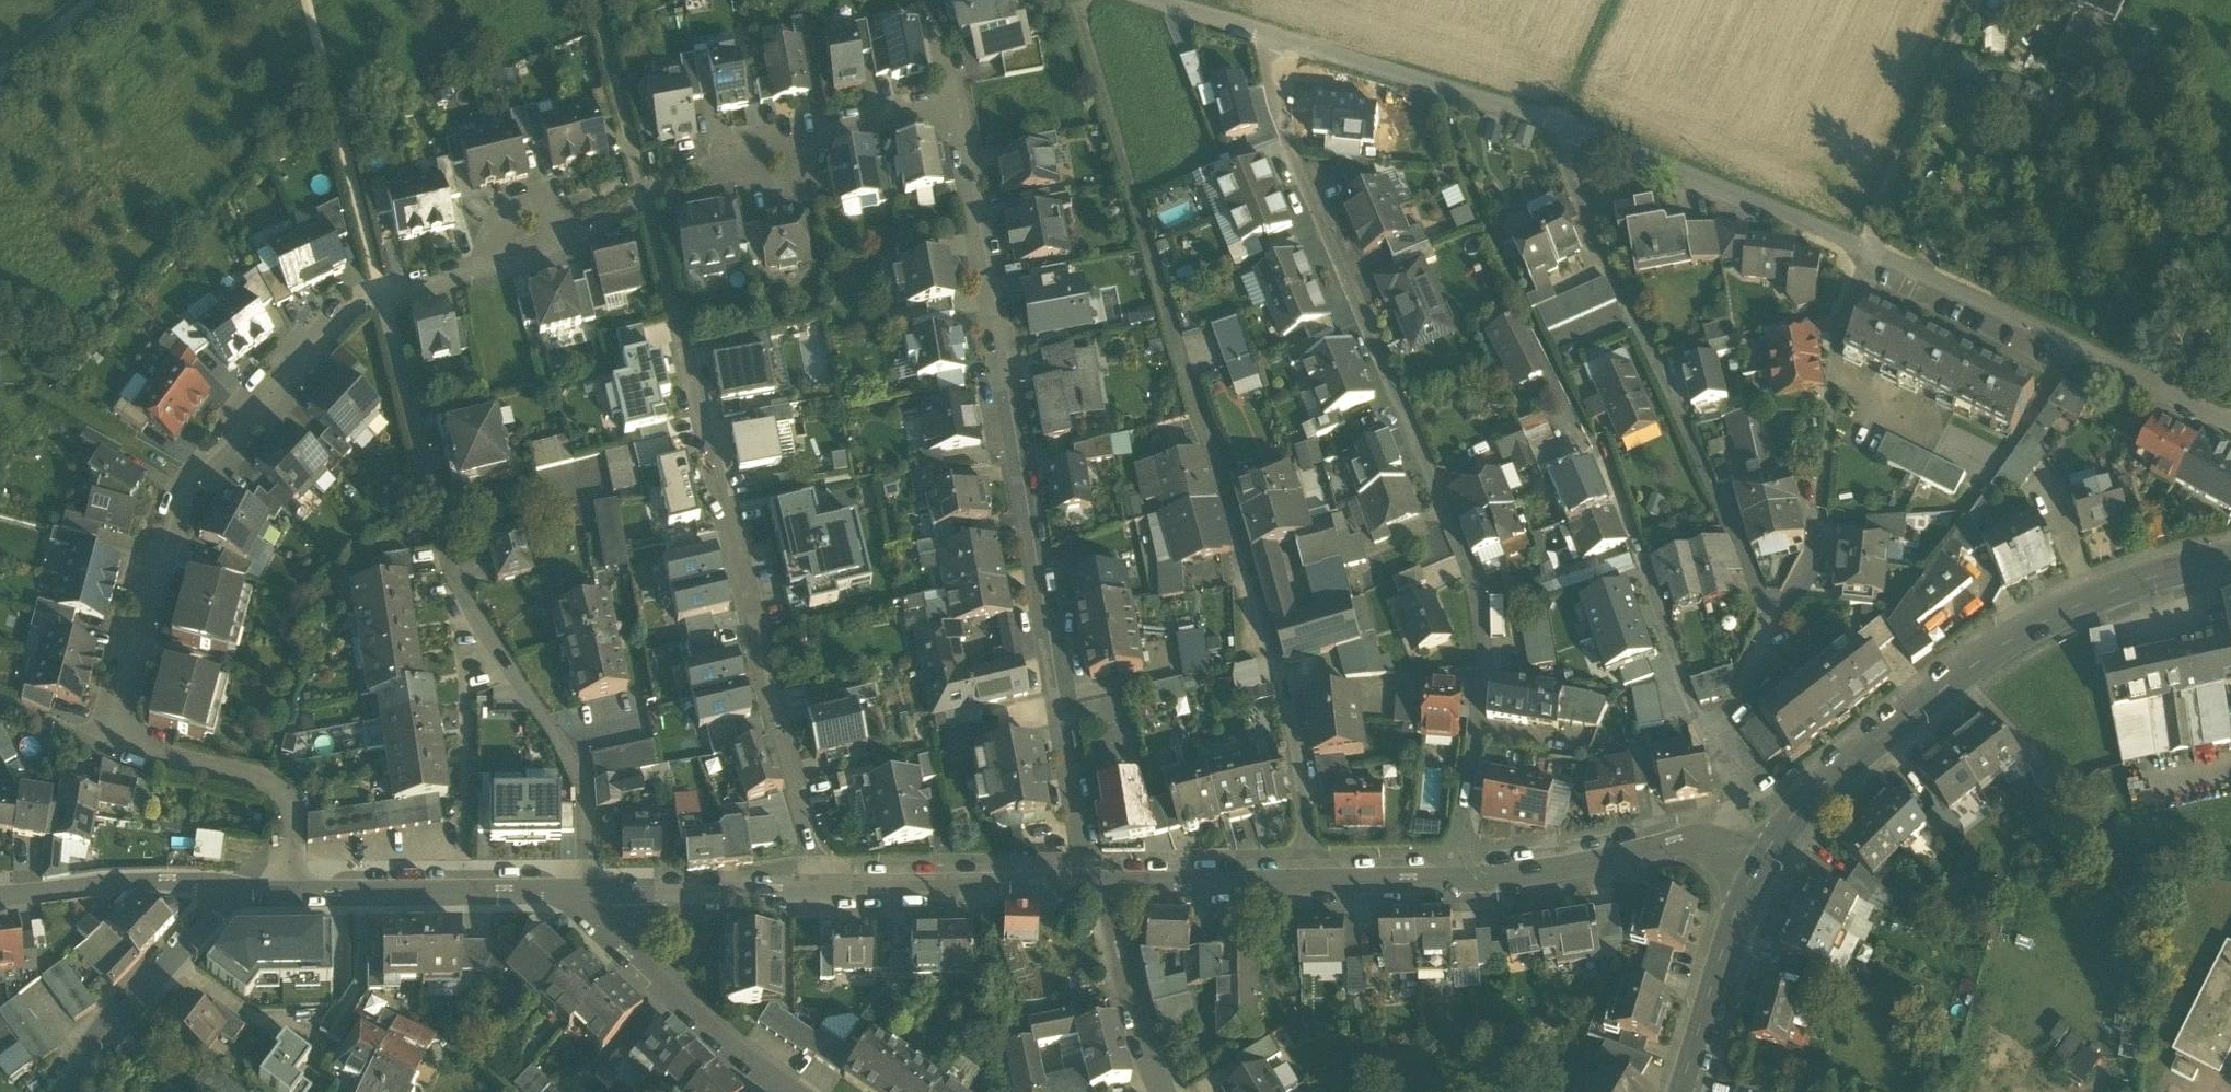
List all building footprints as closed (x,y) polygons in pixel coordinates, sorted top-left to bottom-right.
[(1005,12),(997,13),(994,0),(963,0),(945,3),(950,27),(957,26),(960,41),(975,38),(976,43),(973,44),(979,65),(1001,59),(1025,52),(1023,44),(1019,31),(1009,34),(1005,12)] [(2058,58),(2094,74),(2128,0),(2082,0),(2058,58)] [(870,48),(866,25),(852,27),(852,29),(853,29),(859,57),(871,55),(870,48)] [(915,26),(883,32),(885,45),(891,75),(892,80),(924,74),(915,26)] [(852,29),(823,35),(828,59),(832,58),(833,65),(829,66),(834,91),(864,85),(859,57),(853,29),(852,29)] [(1025,52),(1001,59),(1004,79),(1043,72),(1037,41),(1023,44),(1025,52)] [(798,44),(764,50),(769,82),(773,102),(808,96),(798,44)] [(885,45),(870,48),(871,55),(876,78),(891,75),(885,45)] [(737,49),(706,54),(714,97),(717,112),(747,107),(737,49)] [(714,97),(706,54),(694,57),(702,100),(714,97)] [(1197,56),(1181,61),(1194,93),(1206,89),(1197,56)] [(702,100),(694,57),(679,59),(682,72),(683,72),(689,102),(702,100)] [(682,72),(664,76),(660,82),(646,85),(647,89),(644,92),(646,102),(650,104),(657,140),(673,137),(674,144),(696,140),(689,102),(683,72),(682,72)] [(1228,143),(1259,134),(1244,79),(1212,88),(1228,143)] [(757,84),(762,113),(775,111),(773,102),(769,82),(757,84)] [(604,92),(592,95),(595,108),(599,125),(612,121),(604,92)] [(1333,140),(1333,144),(1362,146),(1375,148),(1378,109),(1358,107),(1359,102),(1317,99),(1314,138),(1328,139),(1333,140)] [(595,108),(567,115),(580,166),(607,159),(599,125),(595,108)] [(531,143),(533,149),(545,146),(539,122),(540,121),(537,109),(523,112),(531,143)] [(523,112),(510,115),(513,128),(514,128),(519,146),(531,143),(523,112)] [(540,121),(539,122),(545,146),(552,173),(580,166),(567,115),(540,121)] [(513,128),(486,135),(499,186),(527,179),(519,146),(514,128),(513,128)] [(459,142),(465,165),(472,193),(499,186),(486,135),(459,142)] [(1055,136),(1020,143),(1023,156),(1049,151),(1049,152),(1057,150),(1055,136)] [(922,139),(895,144),(898,163),(894,163),(897,180),(901,179),(905,198),(941,191),(941,189),(952,187),(949,171),(938,173),(932,139),(922,141),(922,139)] [(1328,139),(1326,156),(1361,159),(1362,146),(1333,144),(1333,140),(1328,139)] [(459,140),(445,143),(450,160),(452,169),(465,165),(459,142),(459,140)] [(868,150),(851,153),(851,152),(839,154),(833,166),(835,176),(830,176),(833,191),(838,191),(840,205),(875,199),(877,198),(871,164),(868,150)] [(1023,156),(997,161),(1004,195),(1055,185),(1049,152),(1049,151),(1023,156)] [(1229,158),(1221,161),(1222,165),(1200,174),(1205,186),(1216,182),(1236,174),(1229,158)] [(1264,159),(1239,170),(1240,172),(1236,174),(1216,182),(1230,214),(1278,194),(1277,192),(1276,193),(1273,186),(1272,187),(1269,180),(1272,179),(1264,159)] [(1365,162),(1335,159),(1352,197),(1376,187),(1365,162)] [(450,160),(436,164),(440,179),(441,178),(447,202),(459,198),(452,169),(450,160)] [(885,161),(871,164),(877,198),(875,199),(877,207),(893,204),(885,161)] [(440,179),(413,185),(426,236),(454,229),(447,202),(441,178),(440,179)] [(1352,197),(1342,202),(1353,228),(1397,209),(1386,183),(1376,187),(1352,197)] [(384,185),(371,188),(378,218),(391,215),(386,192),(384,185)] [(413,185),(386,192),(391,215),(398,243),(426,236),(413,185)] [(1461,189),(1447,194),(1452,208),(1466,203),(1461,189)] [(1278,194),(1230,214),(1243,246),(1257,240),(1267,236),(1268,238),(1292,228),(1284,209),(1282,210),(1279,203),(1280,203),(1277,196),(1279,195),(1278,194)] [(1069,196),(1034,203),(1036,215),(1058,211),(1058,212),(1071,209),(1069,196)] [(1577,219),(1567,197),(1555,203),(1559,211),(1567,226),(1578,220),(1578,219),(1577,219)] [(875,199),(858,202),(859,210),(877,207),(875,199)] [(725,202),(701,207),(702,211),(676,216),(677,220),(673,226),(675,233),(680,237),(686,274),(702,271),(703,279),(723,275),(721,268),(737,265),(734,250),(726,207),(725,202)] [(338,203),(316,213),(322,226),(323,225),(332,244),(346,238),(338,203)] [(1659,203),(1615,212),(1619,236),(1628,234),(1635,266),(1671,259),(1673,267),(1691,263),(1693,263),(1687,233),(1686,228),(1670,231),(1669,229),(1667,227),(1665,226),(1663,225),(1659,203)] [(739,204),(726,207),(734,250),(746,248),(747,248),(743,229),(739,204)] [(1397,209),(1353,228),(1364,254),(1386,244),(1408,235),(1408,234),(1397,209)] [(1036,215),(1008,221),(1011,236),(1008,237),(1011,251),(1014,250),(1016,264),(1066,254),(1058,212),(1058,211),(1036,215)] [(1559,211),(1534,224),(1536,228),(1537,228),(1556,266),(1580,254),(1567,226),(1559,211)] [(798,213),(776,217),(777,222),(758,225),(759,226),(766,264),(767,270),(779,268),(779,270),(796,267),(795,265),(808,263),(798,213)] [(322,226),(314,229),(312,225),(294,234),(318,286),(324,283),(323,280),(344,270),(332,244),(323,225),(322,226)] [(759,226),(743,229),(747,248),(746,248),(750,266),(766,264),(759,226)] [(1715,227),(1687,233),(1693,263),(1691,263),(1692,268),(1721,263),(1715,227)] [(1749,231),(1715,227),(1721,263),(1745,265),(1748,241),(1749,231)] [(1422,228),(1408,234),(1408,235),(1386,244),(1393,260),(1429,245),(1422,228)] [(1536,228),(1513,240),(1534,283),(1558,271),(1556,266),(1537,228),(1536,228)] [(318,286),(294,234),(266,247),(278,272),(289,296),(290,295),(310,286),(312,289),(318,286)] [(627,237),(589,246),(596,274),(603,301),(604,301),(641,292),(627,237)] [(1243,246),(1229,252),(1235,266),(1263,254),(1257,240),(1243,246)] [(1296,241),(1271,251),(1277,265),(1280,264),(1280,265),(1302,256),(1302,255),(1296,241)] [(1784,245),(1748,241),(1745,265),(1744,280),(1790,285),(1789,298),(1798,310),(1817,306),(1822,259),(1796,256),(1796,253),(1783,252),(1784,245)] [(938,244),(895,251),(898,269),(941,261),(938,244)] [(1429,245),(1393,260),(1398,271),(1423,260),(1426,265),(1437,261),(1429,245)] [(1302,256),(1280,265),(1280,264),(1277,265),(1257,274),(1271,306),(1317,286),(1313,277),(1311,278),(1302,256)] [(1398,271),(1376,281),(1386,304),(1390,302),(1407,342),(1450,323),(1426,265),(1423,260),(1398,271)] [(898,269),(892,270),(896,292),(894,293),(894,295),(895,295),(897,311),(906,309),(906,310),(925,306),(951,302),(953,301),(949,281),(956,272),(947,266),(942,266),(941,261),(898,269)] [(1064,269),(1029,276),(1032,289),(1066,283),(1064,269)] [(261,280),(256,271),(243,281),(248,287),(241,293),(257,313),(273,301),(261,280)] [(278,272),(261,280),(273,301),(277,308),(293,301),(290,295),(289,296),(278,272)] [(596,274),(583,277),(585,284),(593,315),(607,311),(604,301),(603,301),(596,274)] [(1607,279),(1572,295),(1582,318),(1617,304),(1607,279)] [(568,280),(528,291),(530,299),(536,325),(539,336),(580,326),(570,287),(568,280)] [(1066,283),(1032,289),(1023,291),(1032,337),(1087,326),(1078,280),(1066,283)] [(585,284),(570,287),(580,326),(595,322),(593,315),(585,284)] [(1317,286),(1271,306),(1284,338),(1304,330),(1307,329),(1307,328),(1328,319),(1319,296),(1321,296),(1317,286)] [(1550,290),(1527,300),(1533,312),(1537,310),(1557,301),(1552,289),(1550,290)] [(257,313),(241,293),(219,310),(251,352),(273,334),(257,313)] [(1572,295),(1537,310),(1548,333),(1582,318),(1572,295)] [(530,299),(517,302),(524,328),(536,325),(530,299)] [(951,302),(925,306),(928,321),(949,317),(953,316),(951,302)] [(443,304),(411,312),(423,357),(438,353),(440,361),(448,359),(457,357),(456,356),(449,326),(443,304)] [(1532,329),(1520,306),(1508,312),(1514,323),(1520,334),(1532,329)] [(1925,336),(1868,308),(1845,355),(1902,383),(1925,336)] [(219,310),(196,327),(210,346),(228,369),(251,352),(219,310)] [(928,321),(911,324),(914,339),(951,332),(949,317),(928,321)] [(1253,359),(1239,319),(1211,328),(1226,368),(1227,368),(1252,359),(1253,359)] [(1328,319),(1307,328),(1307,329),(1304,330),(1310,344),(1315,342),(1335,333),(1329,319),(1328,319)] [(1731,322),(1703,329),(1707,345),(1735,338),(1731,322)] [(462,323),(449,326),(456,356),(469,353),(462,323)] [(1520,334),(1514,323),(1491,335),(1515,382),(1526,376),(1530,384),(1542,378),(1520,334)] [(196,327),(189,333),(184,326),(171,336),(194,358),(210,346),(196,327)] [(1789,326),(1763,332),(1766,345),(1792,339),(1789,326)] [(641,328),(617,334),(622,359),(647,353),(641,328)] [(914,339),(903,341),(907,364),(914,363),(917,383),(936,379),(961,375),(963,374),(960,357),(963,357),(959,338),(957,338),(956,332),(914,339)] [(171,336),(168,333),(158,345),(172,356),(167,364),(184,377),(196,361),(194,358),(171,336)] [(730,343),(733,359),(765,353),(771,352),(768,336),(730,343)] [(1980,363),(1925,336),(1902,383),(1957,410),(1980,363)] [(1792,339),(1766,345),(1773,373),(1818,362),(1821,362),(1817,342),(1812,338),(1801,340),(1800,337),(1792,339)] [(1735,338),(1707,345),(1711,358),(1738,351),(1735,338)] [(1310,344),(1287,354),(1292,367),(1303,363),(1321,355),(1315,342),(1310,344)] [(1321,355),(1303,363),(1314,391),(1363,371),(1351,343),(1321,355)] [(1072,351),(1044,356),(1047,372),(1054,371),(1056,384),(1036,388),(1046,443),(1070,438),(1067,422),(1088,418),(1086,405),(1102,402),(1094,362),(1075,365),(1072,351)] [(639,433),(666,427),(659,399),(668,397),(659,358),(650,361),(647,353),(622,359),(627,381),(611,384),(624,436),(639,433)] [(713,362),(721,406),(773,396),(765,353),(733,359),(713,362)] [(1694,409),(1728,400),(1717,357),(1682,366),(1694,409)] [(1252,359),(1227,368),(1234,387),(1259,378),(1252,359)] [(1773,373),(1769,374),(1776,402),(1801,396),(1810,394),(1809,390),(1819,387),(1823,382),(1818,362),(1773,373)] [(2034,390),(1980,363),(1957,410),(2011,437),(2034,390)] [(184,377),(167,364),(149,387),(191,418),(208,395),(184,377)] [(1630,367),(1596,382),(1606,403),(1639,388),(1630,367)] [(1363,371),(1314,391),(1326,419),(1340,414),(1375,399),(1363,371)] [(380,410),(341,374),(333,382),(324,392),(366,431),(378,418),(374,415),(380,410)] [(961,375),(936,379),(938,394),(963,390),(961,375)] [(2065,385),(2049,407),(2062,413),(2080,422),(2092,399),(2065,385)] [(191,418),(149,387),(133,409),(132,409),(150,422),(174,441),(191,418)] [(1639,388),(1606,403),(1623,443),(1657,428),(1639,388)] [(366,431),(324,392),(314,403),(307,411),(328,432),(345,447),(350,441),(354,445),(366,431)] [(1801,396),(1776,402),(1778,413),(1806,416),(1801,396)] [(150,422),(132,409),(133,409),(122,401),(113,412),(142,433),(150,422)] [(1759,402),(1747,404),(1747,405),(1752,432),(1765,430),(1759,402)] [(971,403),(921,412),(929,453),(929,455),(940,454),(978,447),(971,403)] [(1747,405),(1724,409),(1729,437),(1736,435),(1752,432),(1747,405)] [(2049,407),(2034,428),(2047,437),(2062,413),(2049,407)] [(789,408),(755,415),(758,432),(773,430),(792,426),(789,408)] [(455,410),(429,416),(432,430),(441,428),(440,427),(458,423),(455,410)] [(458,423),(440,427),(441,428),(456,490),(456,491),(480,485),(512,477),(496,413),(458,423)] [(1340,414),(1326,419),(1312,425),(1318,438),(1346,427),(1340,414)] [(1544,414),(1519,425),(1529,449),(1554,439),(1544,414)] [(2198,444),(2156,420),(2138,453),(2159,464),(2152,476),(2174,487),(2176,483),(2190,459),(2198,444)] [(1519,425),(1494,435),(1505,459),(1513,456),(1529,449),(1519,425)] [(639,433),(642,446),(669,439),(666,427),(639,433)] [(758,432),(732,437),(739,476),(780,469),(773,430),(758,432)] [(1765,430),(1752,432),(1762,483),(1776,480),(1765,430)] [(121,450),(87,431),(81,443),(100,453),(115,461),(121,450)] [(311,451),(289,431),(281,439),(271,449),(313,488),(325,475),(322,472),(326,467),(327,466),(311,451)] [(345,447),(328,432),(320,441),(342,462),(351,452),(345,447)] [(1752,432),(1736,435),(1743,463),(1749,469),(1751,478),(1756,485),(1762,483),(1752,432)] [(2203,434),(2198,444),(2190,459),(2206,468),(2203,473),(2230,489),(2230,450),(2203,434)] [(567,437),(529,447),(535,472),(573,463),(567,437)] [(2026,438),(1997,478),(2006,484),(2019,494),(2044,459),(2038,446),(2026,438)] [(655,468),(674,464),(669,439),(642,446),(631,448),(639,473),(655,468)] [(1111,439),(1073,450),(1075,466),(1081,465),(1082,465),(1114,460),(1111,439)] [(1554,439),(1529,449),(1536,465),(1539,473),(1564,463),(1554,439)] [(1965,476),(1887,439),(1876,461),(1954,498),(1965,476)] [(342,462),(320,441),(311,451),(327,466),(326,467),(332,472),(342,462)] [(1382,456),(1363,464),(1361,460),(1348,465),(1360,499),(1406,481),(1406,480),(1393,447),(1380,452),(1382,456)] [(631,448),(604,455),(612,493),(619,492),(641,486),(638,475),(631,448)] [(313,488),(271,449),(262,459),(262,460),(254,468),(276,488),(293,503),(298,498),(301,501),(313,488)] [(1529,449),(1513,456),(1519,472),(1536,465),(1529,449)] [(115,461),(100,453),(88,476),(100,482),(95,500),(126,509),(131,500),(132,500),(144,477),(115,461)] [(929,455),(929,453),(913,456),(916,475),(943,472),(940,454),(929,455)] [(1205,455),(1155,467),(1156,472),(1151,473),(1154,487),(1159,486),(1165,513),(1218,501),(1205,455)] [(1343,476),(1338,458),(1324,463),(1329,480),(1343,476)] [(2190,459),(2176,483),(2230,513),(2230,489),(2203,473),(2206,468),(2190,459)] [(674,464),(655,468),(664,499),(660,500),(668,531),(698,523),(690,489),(693,488),(686,461),(674,464)] [(1075,466),(1047,470),(1054,513),(1088,508),(1082,465),(1081,465),(1075,466)] [(1556,480),(1573,520),(1608,505),(1591,465),(1556,480)] [(1290,468),(1259,476),(1267,508),(1299,498),(1290,468)] [(916,475),(912,475),(917,500),(926,498),(924,490),(948,486),(946,472),(943,472),(916,475)] [(1499,474),(1452,492),(1465,526),(1465,527),(1490,517),(1513,508),(1499,474)] [(1259,476),(1234,483),(1243,515),(1267,508),(1259,476)] [(1776,480),(1762,483),(1770,513),(1797,507),(1789,477),(1776,480)] [(1997,478),(1970,516),(1976,529),(1987,514),(1986,512),(2006,484),(1997,478)] [(1406,481),(1360,499),(1372,533),(1387,527),(1420,513),(1407,480),(1406,480),(1406,481)] [(1756,485),(1736,490),(1744,520),(1770,513),(1762,483),(1756,485)] [(2116,483),(2073,496),(2084,534),(2127,522),(2116,483)] [(948,486),(924,490),(926,498),(929,517),(939,515),(942,529),(987,520),(984,504),(989,503),(985,484),(949,491),(948,486)] [(480,485),(456,491),(456,490),(454,490),(457,504),(484,502),(480,485)] [(641,486),(619,492),(620,498),(621,498),(624,507),(644,501),(641,486)] [(293,503),(276,488),(268,498),(281,510),(292,520),(301,510),(293,503)] [(268,498),(258,489),(248,508),(269,519),(268,520),(274,523),(281,510),(268,498)] [(248,508),(223,494),(218,504),(217,504),(211,516),(261,544),(269,528),(265,526),(268,520),(269,519),(248,508)] [(1267,508),(1243,515),(1254,552),(1272,547),(1295,540),(1297,540),(1295,534),(1303,532),(1307,527),(1310,526),(1309,524),(1303,497),(1267,508)] [(95,500),(92,499),(85,524),(99,528),(128,536),(135,511),(126,509),(95,500)] [(812,500),(768,511),(787,584),(801,580),(809,611),(838,603),(836,595),(871,587),(854,519),(819,528),(812,500)] [(1218,501),(1165,513),(1175,557),(1176,565),(1182,564),(1232,551),(1218,501)] [(1573,520),(1566,523),(1583,561),(1627,543),(1610,504),(1608,505),(1573,520)] [(1770,513),(1744,520),(1753,550),(1785,542),(1804,538),(1797,507),(1770,513)] [(1513,508),(1490,517),(1501,546),(1523,537),(1513,508)] [(618,509),(595,513),(605,566),(628,562),(618,509)] [(261,544),(211,516),(204,528),(204,529),(199,538),(225,553),(244,564),(245,563),(248,557),(252,559),(261,544)] [(1343,516),(1332,519),(1339,544),(1350,539),(1343,516)] [(1907,516),(1867,518),(1865,536),(1889,539),(1889,540),(1905,541),(1907,516)] [(1970,516),(1950,544),(1960,552),(1961,551),(1969,556),(1985,548),(1986,548),(1976,529),(1970,516)] [(1490,517),(1465,527),(1465,526),(1462,527),(1474,556),(1501,546),(1490,517)] [(85,524),(66,518),(62,532),(96,541),(99,528),(85,524)] [(2037,518),(2013,529),(2015,533),(1986,548),(1985,548),(2006,591),(2024,583),(2025,583),(2056,569),(2048,551),(2053,549),(2051,545),(2050,546),(2037,518)] [(1332,519),(1309,524),(1310,526),(1307,527),(1303,532),(1295,534),(1297,540),(1295,540),(1305,570),(1306,569),(1343,560),(1339,544),(1332,519)] [(1391,536),(1387,527),(1372,533),(1375,543),(1391,536)] [(62,532),(53,529),(50,543),(71,549),(71,548),(92,553),(96,541),(62,532)] [(1865,536),(1841,534),(1839,550),(1832,549),(1830,562),(1886,567),(1889,540),(1889,539),(1865,536)] [(520,535),(487,543),(498,584),(530,576),(520,535)] [(1350,539),(1339,544),(1343,560),(1345,569),(1366,562),(1359,537),(1351,539),(1350,539)] [(1523,537),(1501,546),(1506,559),(1528,550),(1523,537)] [(1735,550),(1727,538),(1717,541),(1717,542),(1726,577),(1742,573),(1735,550)] [(1804,538),(1785,542),(1788,557),(1802,554),(1803,552),(1804,538)] [(692,539),(665,546),(670,565),(697,559),(692,539)] [(952,540),(916,547),(919,561),(937,558),(936,556),(954,552),(952,540)] [(1717,542),(1690,549),(1704,602),(1706,606),(1732,599),(1726,577),(1717,542)] [(954,552),(936,556),(937,558),(943,592),(945,592),(1005,584),(997,544),(954,552)] [(1960,552),(1950,544),(1941,557),(1956,570),(1960,552)] [(1272,547),(1254,552),(1276,626),(1295,620),(1272,547)] [(92,553),(71,548),(71,549),(68,558),(64,557),(59,576),(114,591),(116,584),(113,583),(119,560),(92,553)] [(1690,549),(1662,556),(1670,587),(1676,609),(1704,602),(1690,549)] [(244,564),(225,553),(215,569),(245,578),(252,567),(245,563),(244,564)] [(409,555),(384,559),(388,584),(404,581),(413,580),(409,555)] [(664,567),(671,595),(721,584),(714,555),(697,559),(670,565),(664,567)] [(1630,556),(1605,564),(1605,566),(1579,575),(1583,586),(1634,567),(1630,556)] [(1662,556),(1650,559),(1660,591),(1670,587),(1662,556)] [(1175,557),(1159,560),(1163,598),(1185,595),(1182,564),(1176,565),(1175,557)] [(1941,557),(1890,628),(1891,628),(1898,640),(1897,641),(1912,665),(1934,650),(1925,638),(1924,639),(1917,628),(1971,584),(1967,580),(1956,570),(1941,557)] [(1343,560),(1306,569),(1318,614),(1352,604),(1354,603),(1345,569),(1343,560)] [(1073,564),(1075,576),(1090,574),(1088,561),(1073,564)] [(1886,567),(1830,562),(1829,574),(1837,575),(1835,590),(1840,591),(1877,595),(1884,595),(1886,567)] [(1073,577),(1079,611),(1131,601),(1125,567),(1090,574),(1075,576),(1073,577)] [(1421,570),(1394,581),(1400,595),(1427,584),(1421,570)] [(1579,575),(1555,583),(1558,594),(1583,586),(1579,575)] [(1619,575),(1589,585),(1593,597),(1623,586),(1619,575)] [(114,591),(59,576),(54,595),(58,597),(55,606),(55,607),(75,612),(103,620),(109,597),(112,598),(114,591)] [(219,585),(188,577),(171,640),(200,648),(210,651),(226,655),(232,633),(242,636),(244,628),(234,626),(243,592),(230,588),(230,589),(219,586),(219,585)] [(388,584),(352,589),(357,617),(408,609),(404,581),(388,584)] [(678,626),(684,624),(710,618),(728,614),(721,584),(671,595),(678,626)] [(1005,584),(945,592),(943,592),(901,602),(904,615),(907,614),(908,615),(926,611),(925,607),(947,603),(951,627),(961,625),(997,619),(1011,617),(1005,584)] [(1593,640),(1642,622),(1629,585),(1623,586),(1593,597),(1579,602),(1593,640)] [(1877,595),(1840,591),(1839,604),(1876,608),(1877,595)] [(1440,618),(1431,597),(1397,611),(1408,638),(1415,635),(1422,653),(1453,641),(1443,616),(1440,618)] [(606,599),(555,612),(564,647),(612,635),(613,635),(615,635),(606,599)] [(75,612),(55,607),(55,606),(38,601),(34,615),(72,625),(75,612)] [(1131,601),(1079,611),(1092,680),(1143,671),(1131,601)] [(947,603),(925,607),(926,611),(930,631),(914,633),(918,651),(964,642),(961,625),(951,627),(947,603)] [(1295,620),(1276,626),(1287,664),(1339,649),(1362,642),(1361,638),(1352,604),(1318,614),(1295,620)] [(408,609),(357,617),(360,643),(361,643),(413,635),(408,609)] [(1508,614),(1496,615),(1497,638),(1510,638),(1508,614)] [(72,625),(34,615),(30,628),(48,633),(48,632),(69,638),(72,625)] [(1011,617),(997,619),(999,631),(1013,629),(1013,627),(1011,617)] [(684,624),(689,644),(712,638),(715,638),(710,618),(684,624)] [(1885,620),(1863,636),(1878,656),(1897,641),(1898,640),(1891,628),(1890,628),(1885,620)] [(1642,622),(1593,640),(1606,676),(1620,671),(1648,661),(1655,659),(1642,622)] [(69,638),(48,632),(48,633),(46,642),(41,641),(36,661),(91,676),(93,669),(90,668),(96,645),(69,638)] [(1202,633),(1177,637),(1184,676),(1210,672),(1202,633)] [(1373,634),(1361,638),(1362,642),(1368,665),(1380,661),(1373,634)] [(413,635),(361,643),(360,643),(347,645),(352,673),(365,670),(417,662),(413,635)] [(612,635),(564,647),(578,704),(627,692),(613,635),(612,635)] [(1863,636),(1819,670),(1852,711),(1891,681),(1874,659),(1878,656),(1863,636)] [(689,644),(686,645),(692,670),(718,664),(712,638),(689,644)] [(2177,649),(2187,697),(2230,687),(2230,638),(2177,649)] [(1362,642),(1339,649),(1346,678),(1371,677),(1368,665),(1362,642)] [(1017,647),(992,653),(996,668),(1020,662),(1017,647)] [(2177,649),(2103,665),(2113,713),(2113,714),(2120,748),(2137,745),(2132,709),(2150,705),(2158,761),(2206,751),(2187,697),(2177,649)] [(996,668),(944,680),(938,655),(920,658),(933,716),(945,714),(970,709),(982,706),(1027,695),(1020,662),(996,668)] [(1380,661),(1368,665),(1371,677),(1373,677),(1394,675),(1390,658),(1380,661)] [(684,671),(691,702),(742,690),(735,660),(718,664),(692,670),(684,671)] [(91,676),(36,661),(31,680),(35,681),(33,690),(32,691),(53,697),(80,704),(86,681),(89,682),(91,676)] [(1648,661),(1620,671),(1626,688),(1654,678),(1648,661)] [(417,662),(365,670),(369,697),(378,696),(421,689),(417,662)] [(1257,663),(1236,669),(1234,679),(1234,682),(1237,694),(1263,689),(1257,663)] [(196,675),(185,672),(185,671),(164,666),(148,725),(177,733),(177,732),(188,735),(187,736),(203,740),(208,719),(218,722),(220,715),(210,712),(219,681),(196,674),(196,675)] [(1732,668),(1704,677),(1703,678),(1712,703),(1725,699),(1735,677),(1732,668)] [(1819,670),(1760,715),(1787,750),(1792,757),(1852,711),(1819,670)] [(1704,677),(1690,681),(1699,706),(1712,703),(1703,678),(1704,677)] [(1182,680),(1152,687),(1157,707),(1187,700),(1182,680)] [(1535,687),(1495,680),(1489,718),(1528,725),(1535,687)] [(1462,688),(1427,685),(1423,738),(1458,741),(1462,688)] [(421,689),(378,696),(382,723),(434,714),(430,687),(421,689)] [(1425,689),(1396,687),(1394,724),(1423,726),(1425,689)] [(1565,692),(1535,687),(1528,725),(1558,731),(1559,723),(1565,692)] [(1635,710),(1660,706),(1657,687),(1632,691),(1635,710)] [(53,697),(32,691),(33,690),(24,688),(21,701),(49,714),(53,697)] [(698,731),(706,729),(732,723),(749,719),(742,690),(691,702),(698,731)] [(874,690),(844,697),(847,709),(857,706),(876,702),(874,690)] [(1591,697),(1565,692),(1559,723),(1598,729),(1609,704),(1591,697)] [(1358,695),(1315,700),(1317,724),(1311,724),(1313,736),(1318,736),(1321,759),(1364,755),(1358,695)] [(867,749),(857,706),(847,709),(805,719),(815,758),(816,761),(845,754),(867,749)] [(1663,726),(1660,706),(1635,710),(1639,730),(1663,726)] [(970,709),(945,714),(949,733),(974,728),(970,709)] [(434,714),(382,723),(386,749),(438,741),(434,714)] [(2022,758),(1990,716),(1968,733),(2000,774),(2022,758)] [(1787,750),(1762,717),(1742,732),(1767,765),(1787,750)] [(910,720),(899,722),(902,738),(913,736),(910,720)] [(706,729),(712,759),(721,757),(738,751),(732,723),(706,729)] [(974,728),(949,733),(954,759),(976,754),(976,752),(979,752),(974,728)] [(0,731),(0,753),(10,748),(0,731)] [(2000,774),(1968,733),(1947,749),(1979,791),(2000,774)] [(442,768),(438,741),(386,749),(390,776),(442,768)] [(738,751),(721,757),(724,767),(725,768),(733,765),(746,803),(782,791),(765,742),(738,751)] [(653,743),(591,756),(597,781),(653,770),(658,769),(653,743)] [(1037,743),(991,752),(991,749),(979,752),(976,752),(976,754),(989,821),(994,820),(995,824),(998,827),(1000,828),(1002,830),(1007,830),(1020,828),(1018,818),(1046,813),(1038,772),(1042,771),(1037,743)] [(1695,764),(1692,746),(1656,753),(1662,791),(1664,804),(1712,796),(1706,762),(1695,764)] [(0,753),(0,757),(5,765),(16,759),(10,748),(0,753)] [(1979,791),(1947,749),(1917,773),(1942,805),(1949,814),(1950,813),(1979,791)] [(1277,752),(1249,758),(1260,809),(1288,803),(1277,752)] [(1642,752),(1627,754),(1629,763),(1634,791),(1648,789),(1643,755),(1642,752)] [(1656,753),(1643,755),(1648,789),(1649,794),(1662,791),(1656,753)] [(848,764),(845,754),(816,761),(815,758),(802,761),(805,774),(826,769),(848,764)] [(929,756),(917,759),(923,783),(935,780),(929,756)] [(703,774),(724,767),(721,757),(712,759),(698,762),(703,774)] [(1249,758),(1228,763),(1242,819),(1254,816),(1253,811),(1260,809),(1249,758)] [(1344,759),(1318,761),(1321,778),(1349,772),(1344,759)] [(138,774),(120,769),(121,768),(117,767),(117,766),(103,763),(100,776),(136,784),(138,774)] [(1228,763),(1207,768),(1208,769),(1221,818),(1228,817),(1229,822),(1242,819),(1228,763)] [(1629,763),(1604,767),(1599,773),(1603,794),(1587,797),(1591,818),(1607,815),(1607,817),(1617,815),(1617,814),(1620,813),(1620,815),(1631,813),(1630,811),(1637,810),(1634,791),(1629,763)] [(1492,768),(1480,765),(1475,791),(1488,793),(1491,773),(1492,768)] [(658,769),(653,770),(655,782),(656,788),(654,788),(657,800),(673,797),(667,767),(658,769)] [(442,768),(390,776),(394,803),(399,803),(412,801),(425,799),(438,797),(446,795),(442,768)] [(826,769),(805,774),(808,785),(829,780),(826,769)] [(874,769),(837,778),(840,792),(859,788),(859,786),(877,782),(874,769)] [(1208,769),(1170,778),(1174,796),(1176,802),(1174,802),(1180,822),(1181,821),(1183,829),(1184,830),(1188,828),(1188,831),(1191,832),(1197,830),(1198,828),(1197,826),(1221,819),(1221,818),(1208,769)] [(2057,769),(2036,785),(2052,806),(2075,788),(2057,769)] [(653,770),(639,773),(642,784),(655,782),(653,770)] [(1349,772),(1321,778),(1323,789),(1337,789),(1337,788),(1349,788),(1349,772)] [(639,773),(617,778),(621,797),(644,792),(642,784),(639,773)] [(877,782),(859,786),(859,788),(873,851),(931,837),(924,805),(927,804),(924,792),(921,793),(916,773),(877,782)] [(1516,776),(1500,773),(1499,775),(1491,773),(1488,793),(1483,818),(1514,824),(1523,779),(1516,778),(1516,776)] [(136,784),(100,776),(97,793),(98,794),(96,802),(131,809),(136,784)] [(1137,777),(1102,783),(1107,810),(1100,811),(1105,839),(1130,835),(1130,840),(1156,836),(1147,808),(1145,809),(1144,805),(1143,795),(1140,795),(1137,777)] [(597,781),(594,782),(596,811),(623,805),(621,797),(617,778),(597,781)] [(1531,778),(1530,781),(1523,779),(1514,824),(1546,830),(1555,785),(1547,784),(1547,782),(1531,778)] [(0,787),(0,831),(11,833),(12,833),(20,790),(0,787)] [(97,793),(63,787),(61,799),(59,811),(94,818),(96,802),(98,794),(97,793)] [(1349,788),(1337,788),(1337,789),(1337,808),(1343,808),(1343,828),(1384,828),(1384,789),(1349,788)] [(52,795),(20,790),(12,833),(44,840),(44,838),(51,798),(52,795)] [(513,847),(526,847),(525,791),(490,791),(490,808),(490,835),(490,842),(513,842),(513,847)] [(560,791),(525,791),(526,847),(537,847),(537,842),(560,842),(560,835),(560,808),(560,791)] [(1919,823),(1889,793),(1863,819),(1898,854),(1924,828),(1919,823)] [(1174,796),(1158,801),(1169,832),(1183,829),(1181,821),(1180,822),(1174,802),(1176,802),(1174,796)] [(438,797),(425,799),(429,825),(442,822),(438,797)] [(61,799),(51,798),(44,838),(46,838),(43,865),(42,879),(69,875),(68,866),(58,865),(59,842),(53,841),(59,811),(61,799)] [(694,798),(674,802),(681,838),(683,837),(701,835),(694,798)] [(425,799),(412,801),(416,827),(429,825),(425,799)] [(412,801),(399,803),(403,829),(416,827),(412,801)] [(1158,801),(1144,805),(1145,809),(1147,808),(1156,836),(1169,832),(1158,801)] [(403,829),(399,803),(394,803),(386,805),(390,831),(403,829)] [(386,805),(373,807),(377,833),(390,831),(386,805)] [(1950,813),(1949,814),(1942,805),(1931,813),(1948,834),(1951,838),(1963,829),(1950,813)] [(373,807),(360,809),(364,835),(377,833),(373,807)] [(747,807),(717,810),(723,824),(747,822),(747,807)] [(490,835),(490,808),(478,808),(478,835),(490,835)] [(573,808),(560,808),(560,835),(574,835),(573,808)] [(360,809),(347,811),(351,837),(364,835),(360,809)] [(94,818),(59,811),(53,841),(59,842),(88,847),(94,818)] [(347,811),(334,813),(338,839),(351,837),(347,811)] [(334,813),(320,815),(324,841),(338,839),(334,813)] [(1948,834),(1931,813),(1919,823),(1924,828),(1936,840),(1948,834)] [(320,815),(307,817),(308,844),(324,841),(320,815)] [(1442,817),(1416,815),(1415,828),(1441,830),(1442,817)] [(1898,854),(1863,819),(1836,845),(1860,868),(1872,880),(1898,854)] [(747,822),(751,851),(777,848),(774,820),(747,822)] [(659,822),(622,822),(622,858),(659,858),(659,822)] [(747,822),(723,824),(715,833),(718,833),(722,867),(752,864),(751,851),(747,822)] [(701,835),(683,837),(687,871),(722,867),(718,833),(715,833),(701,835)] [(224,837),(199,834),(195,858),(221,862),(224,837)] [(1872,880),(1860,868),(1850,882),(1872,897),(1879,887),(1872,880)] [(1841,895),(1811,881),(1795,914),(1841,936),(1857,903),(1841,895)] [(1872,897),(1850,882),(1841,895),(1857,903),(1865,907),(1872,897)] [(1683,891),(1658,883),(1654,896),(1679,903),(1683,891)] [(157,912),(138,894),(121,912),(155,941),(172,922),(159,910),(157,912)] [(1654,896),(1653,896),(1639,942),(1650,945),(1675,953),(1684,955),(1698,909),(1679,903),(1654,896)] [(171,905),(164,905),(159,910),(172,922),(177,917),(176,909),(171,905)] [(1035,912),(1005,910),(1005,947),(1005,948),(1014,948),(1035,949),(1035,912)] [(1618,910),(1595,914),(1599,941),(1623,937),(1618,910)] [(1595,911),(1538,921),(1543,956),(1556,953),(1558,966),(1602,959),(1599,941),(1595,914),(1595,911)] [(155,941),(121,912),(106,928),(126,948),(138,959),(155,941)] [(1418,975),(1417,913),(1381,914),(1382,954),(1383,954),(1383,959),(1386,976),(1388,976),(1418,975)] [(1452,913),(1417,913),(1418,975),(1453,975),(1453,952),(1453,948),(1453,946),(1452,913)] [(1841,936),(1795,914),(1778,948),(1811,964),(1824,970),(1824,971),(1835,976),(1841,979),(1842,978),(1841,977),(1857,944),(1841,936)] [(1192,917),(1146,916),(1144,953),(1145,954),(1151,954),(1185,955),(1191,956),(1191,953),(1192,917)] [(1258,984),(1256,916),(1221,917),(1222,953),(1223,953),(1224,985),(1258,984)] [(0,919),(0,945),(3,972),(21,970),(23,970),(19,938),(17,917),(0,919)] [(99,929),(89,919),(77,931),(87,941),(100,930),(99,929)] [(1538,921),(1506,926),(1512,961),(1543,956),(1538,921)] [(43,922),(31,923),(34,946),(45,945),(43,922)] [(1344,964),(1343,923),(1300,924),(1301,964),(1344,964)] [(106,928),(103,925),(99,929),(100,930),(87,941),(75,951),(101,975),(126,948),(106,928)] [(234,930),(205,967),(246,999),(259,981),(333,980),(332,928),(277,929),(277,935),(248,935),(248,929),(234,930)] [(423,979),(421,928),(382,930),(383,963),(383,980),(384,980),(399,980),(423,979)] [(461,943),(461,928),(421,928),(423,979),(461,979),(461,943)] [(928,933),(928,936),(911,936),(912,956),(912,980),(940,979),(940,933),(928,933)] [(952,935),(952,933),(940,933),(940,979),(971,979),(971,935),(952,935)] [(1491,933),(1478,934),(1480,968),(1494,967),(1491,933)] [(518,958),(504,973),(505,974),(537,1005),(575,965),(541,934),(518,958)] [(871,934),(832,934),(832,952),(833,972),(834,972),(872,972),(871,934)] [(32,936),(19,938),(23,970),(21,970),(22,973),(36,971),(32,936)] [(759,940),(759,936),(727,936),(728,1006),(760,1005),(760,1001),(779,1000),(779,940),(759,940)] [(502,941),(461,943),(461,973),(483,972),(484,971),(502,941)] [(502,941),(484,971),(496,984),(505,974),(504,973),(518,958),(502,941)] [(1478,945),(1453,946),(1453,948),(1453,952),(1453,975),(1480,972),(1478,945)] [(1650,945),(1637,988),(1662,996),(1675,953),(1650,945)] [(1014,948),(1005,948),(1005,947),(999,949),(1009,978),(1009,979),(1022,975),(1014,948)] [(126,948),(101,975),(112,986),(138,959),(126,948)] [(2176,1051),(2202,1065),(2204,1062),(2215,1067),(2230,1034),(2230,954),(2225,951),(2176,1051)] [(832,952),(820,952),(820,981),(834,981),(834,972),(833,972),(832,952)] [(1151,954),(1145,954),(1144,953),(1140,953),(1139,953),(1147,990),(1162,988),(1161,987),(1155,959),(1151,954)] [(1222,953),(1191,953),(1191,956),(1185,955),(1186,982),(1187,990),(1188,990),(1218,986),(1224,985),(1223,953),(1222,953)] [(912,956),(889,956),(889,980),(912,980),(912,956)] [(1383,959),(1362,962),(1366,993),(1390,989),(1388,976),(1386,976),(1383,959)] [(644,1011),(611,980),(605,986),(579,961),(575,965),(537,1005),(553,1020),(561,1011),(576,1025),(587,1014),(598,1025),(586,1038),(603,1054),(644,1011)] [(95,1005),(62,962),(41,978),(73,1021),(95,1005)] [(1366,993),(1362,962),(1348,962),(1349,993),(1366,993)] [(383,963),(368,963),(369,992),(399,991),(399,980),(384,980),(383,980),(383,963)] [(1824,970),(1811,964),(1805,978),(1831,986),(1835,976),(1824,971),(1824,970)] [(1022,975),(1009,979),(1018,1007),(1040,1005),(1034,972),(1022,975)] [(1009,978),(996,982),(1004,1007),(1018,1007),(1009,979),(1009,978)] [(1831,986),(1805,978),(1801,993),(1828,1001),(1833,987),(1831,986)] [(1186,982),(1161,987),(1162,988),(1147,990),(1152,1008),(1190,999),(1188,990),(1187,990),(1186,982)] [(1258,984),(1224,985),(1218,986),(1219,1038),(1259,1037),(1258,984)] [(1637,988),(1627,985),(1613,1031),(1623,1034),(1649,1042),(1657,1044),(1671,998),(1662,996),(1637,988)] [(1799,998),(1766,989),(1751,1040),(1785,1050),(1795,1013),(1798,1003),(1799,998)] [(206,1015),(182,996),(163,1021),(203,1051),(217,1033),(222,1027),(206,1015)] [(16,997),(0,1010),(0,1017),(37,1066),(58,1049),(16,997)] [(1190,999),(1152,1008),(1163,1040),(1199,1034),(1190,999)] [(1813,1007),(1798,1003),(1795,1013),(1810,1017),(1813,1007)] [(1062,1004),(1042,1005),(1045,1022),(1064,1019),(1062,1004)] [(244,1028),(213,1005),(206,1015),(222,1027),(217,1033),(232,1045),(244,1028)] [(1040,1005),(1018,1007),(1024,1028),(1028,1027),(1027,1026),(1045,1022),(1042,1005),(1040,1005)] [(817,1037),(780,1012),(779,1007),(769,1007),(757,1025),(804,1056),(806,1053),(817,1037)] [(1104,1007),(1077,1014),(1078,1016),(1072,1017),(1076,1031),(1108,1023),(1104,1007)] [(384,1013),(372,1035),(385,1043),(389,1036),(398,1020),(384,1013)] [(1045,1022),(1027,1026),(1028,1027),(1031,1044),(1033,1044),(1034,1049),(1076,1041),(1074,1032),(1076,1031),(1072,1017),(1045,1022)] [(435,1036),(398,1020),(389,1036),(427,1051),(435,1036)] [(1074,1032),(1076,1041),(1079,1052),(1083,1069),(1085,1078),(1089,1091),(1092,1091),(1129,1082),(1114,1022),(1076,1031),(1074,1032)] [(0,1023),(0,1053),(15,1042),(0,1023)] [(695,1050),(666,1023),(635,1055),(632,1059),(648,1074),(652,1070),(665,1082),(669,1078),(695,1050)] [(157,1042),(139,1027),(121,1047),(139,1062),(157,1042)] [(372,1035),(360,1029),(348,1051),(350,1052),(373,1064),(384,1044),(385,1043),(372,1035)] [(1016,1047),(1012,1029),(994,1033),(998,1051),(1005,1050),(1013,1091),(1043,1091),(1042,1088),(1034,1049),(1033,1044),(1031,1044),(1016,1047)] [(831,1038),(821,1031),(817,1037),(806,1053),(815,1059),(831,1038)] [(1649,1042),(1623,1034),(1619,1048),(1644,1058),(1649,1042)] [(2073,1034),(2049,1065),(2062,1075),(2085,1044),(2073,1034)] [(259,1077),(278,1091),(310,1091),(312,1090),(295,1077),(311,1058),(284,1037),(274,1050),(278,1054),(259,1077)] [(831,1038),(815,1059),(826,1067),(843,1045),(831,1038)] [(870,1038),(843,1078),(864,1091),(937,1091),(941,1086),(870,1038)] [(1282,1057),(1272,1040),(1238,1060),(1249,1077),(1265,1067),(1282,1057)] [(0,1053),(0,1066),(20,1050),(15,1042),(0,1053)] [(420,1063),(384,1044),(373,1064),(409,1083),(420,1063)] [(1619,1048),(1608,1044),(1595,1064),(1609,1073),(1610,1071),(1638,1087),(1653,1061),(1644,1058),(1619,1048)] [(843,1045),(826,1067),(839,1075),(854,1053),(843,1045)] [(140,1064),(119,1049),(110,1061),(130,1076),(140,1064)] [(622,1049),(595,1078),(608,1090),(620,1078),(617,1074),(632,1059),(622,1049)] [(10,1081),(32,1064),(21,1050),(20,1050),(0,1066),(0,1067),(10,1081)] [(669,1078),(683,1091),(692,1091),(714,1069),(695,1050),(669,1078)] [(345,1060),(341,1058),(333,1071),(362,1085),(373,1064),(350,1052),(345,1060)] [(1079,1052),(1070,1054),(1061,1055),(1063,1064),(1069,1062),(1071,1072),(1083,1069),(1079,1052)] [(2092,1073),(2076,1061),(2063,1077),(2079,1090),(2092,1073)] [(2199,1072),(2177,1061),(2171,1072),(2193,1083),(2199,1072)] [(1069,1062),(1063,1064),(1065,1073),(1071,1072),(1069,1062)] [(360,1088),(361,1089),(359,1091),(412,1091),(415,1086),(409,1083),(373,1064),(362,1085),(360,1088)] [(208,1066),(193,1085),(202,1091),(241,1091),(208,1066)] [(514,1086),(520,1091),(544,1091),(551,1085),(532,1066),(514,1086)] [(1226,1091),(1292,1091),(1299,1087),(1287,1066),(1271,1076),(1265,1067),(1249,1077),(1226,1091)] [(714,1069),(692,1091),(738,1091),(714,1069)] [(952,1071),(942,1087),(950,1091),(960,1091),(967,1082),(952,1071)] [(1610,1071),(1609,1073),(1598,1091),(1645,1091),(1638,1087),(1610,1071)] [(1042,1088),(1043,1091),(1089,1091),(1085,1078),(1042,1088)]
